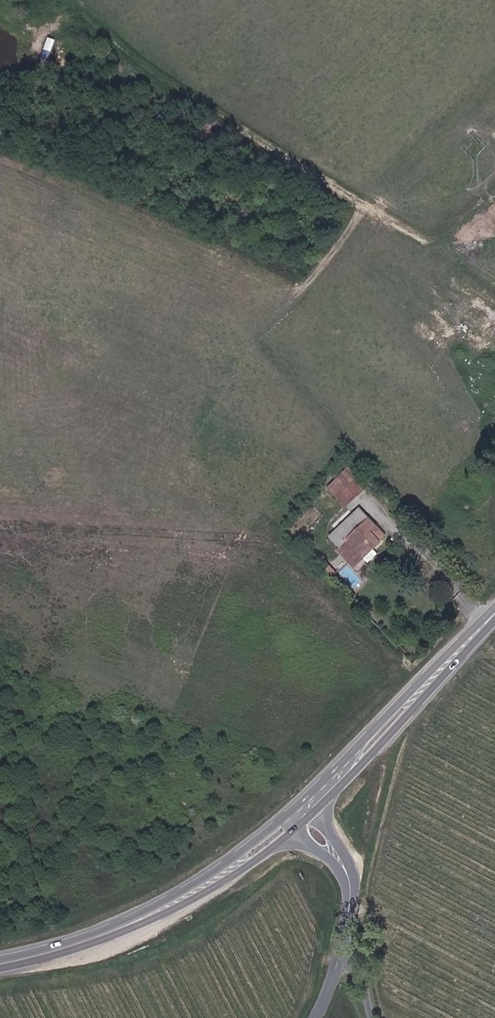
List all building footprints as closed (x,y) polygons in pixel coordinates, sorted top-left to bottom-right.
[(47,36),(40,57),(50,60),(56,39),(47,36)] [(360,488),(351,479),(340,491),(352,502),(360,493),(358,491),(360,488)] [(385,534),(373,522),(359,508),(352,514),(350,515),(356,522),(334,546),(349,562),(357,555),(361,559),(371,549),(379,541),(385,534)] [(329,566),(335,572),(342,565),(336,560),(329,566)] [(345,578),(358,586),(363,578),(350,571),(345,578)]
